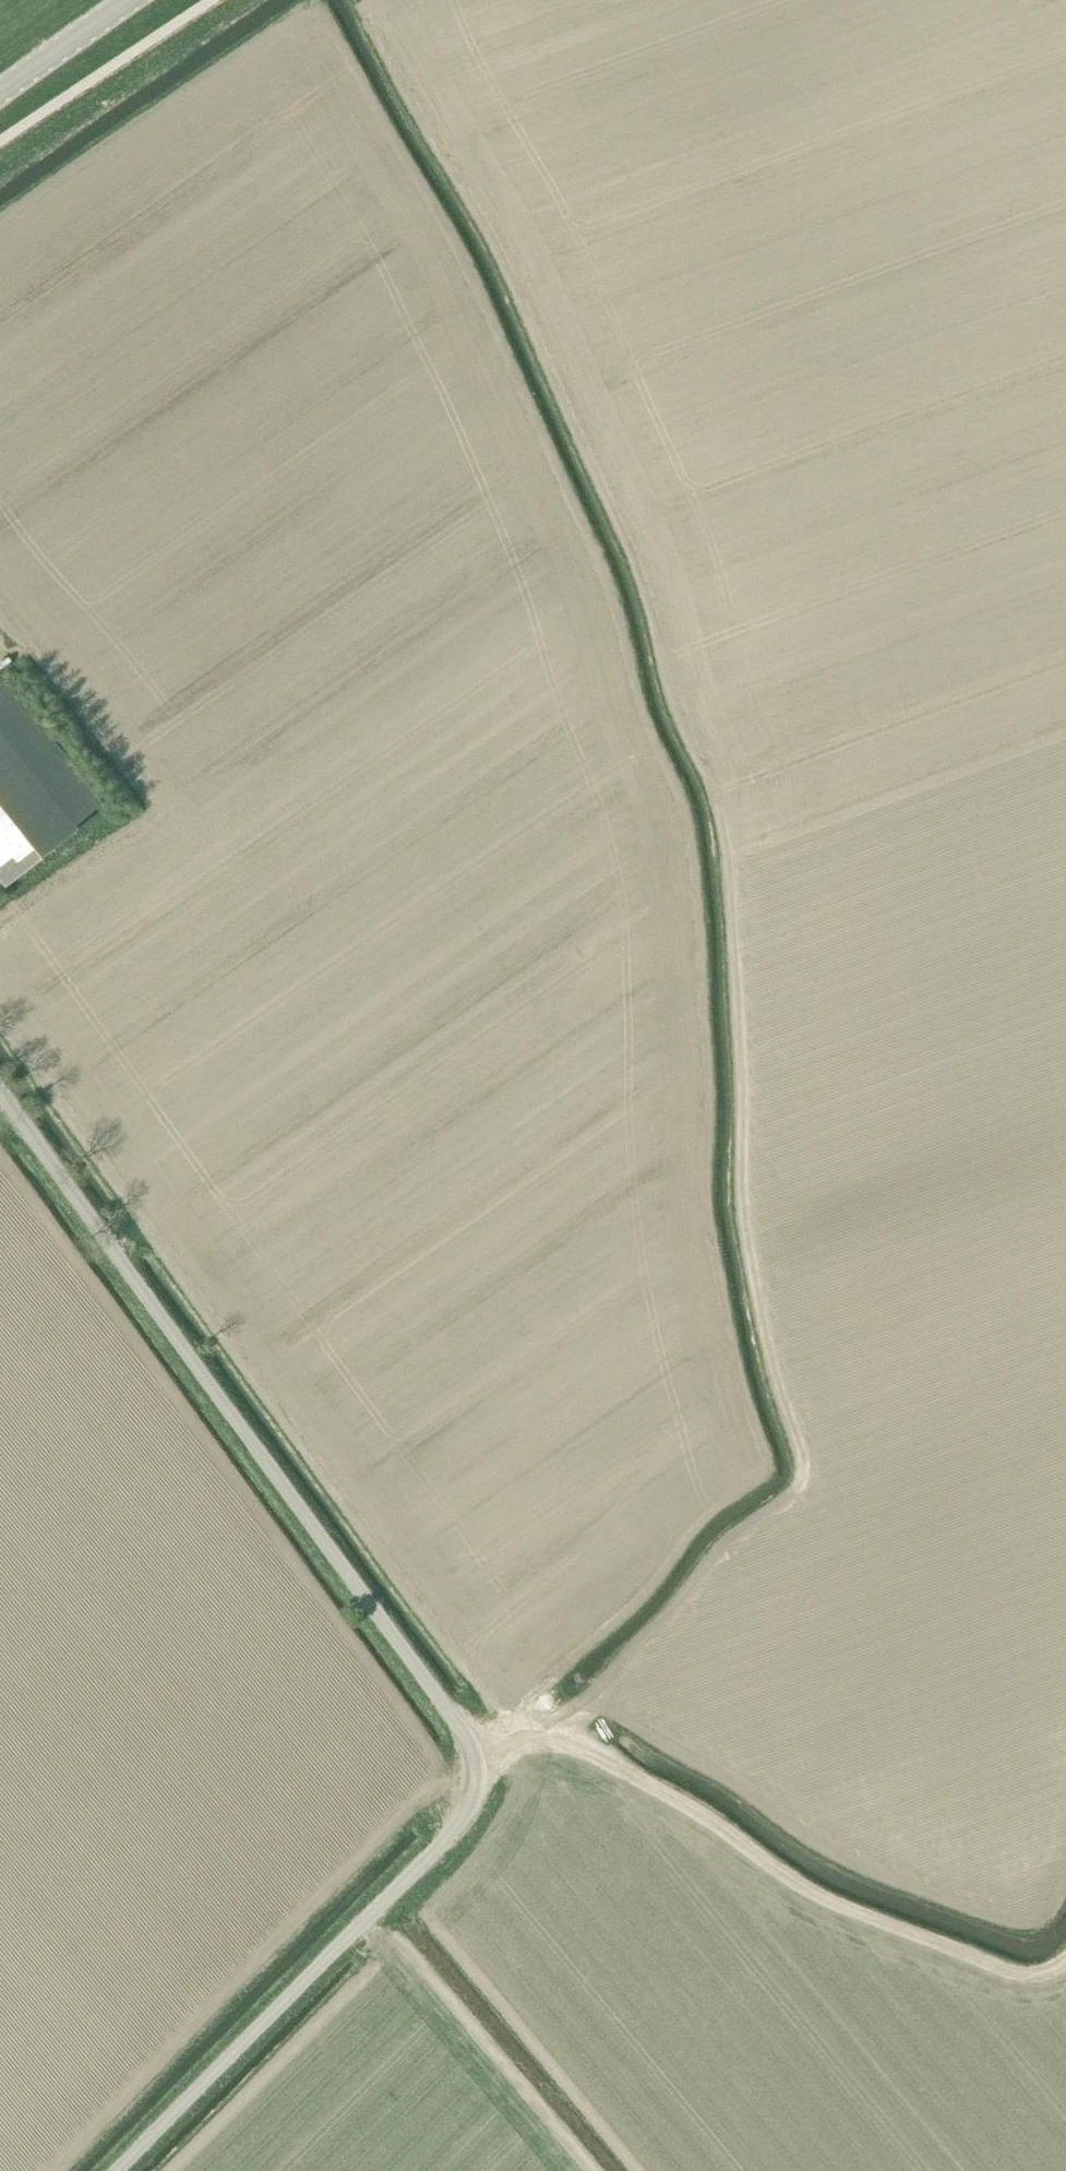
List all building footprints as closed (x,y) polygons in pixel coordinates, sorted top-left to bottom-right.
[(5,881),(74,827),(0,735),(0,875),(5,881)]
